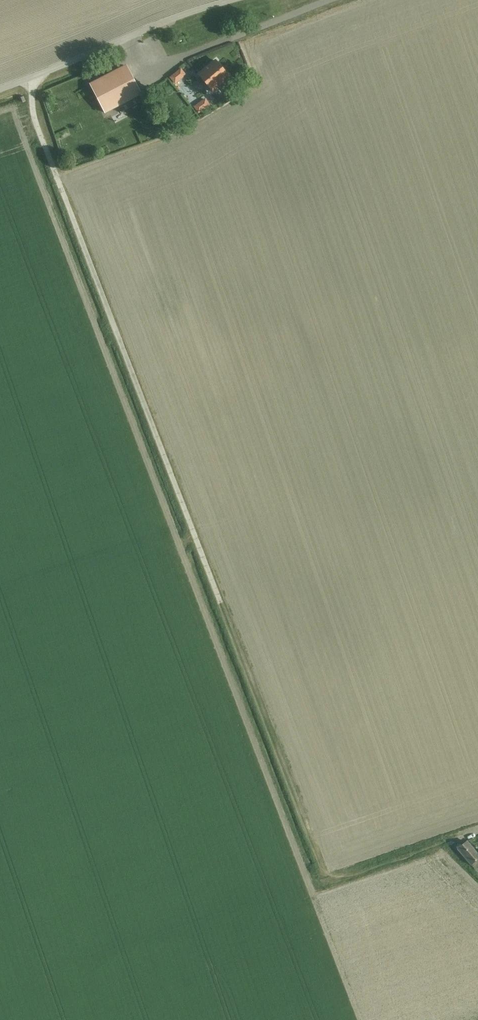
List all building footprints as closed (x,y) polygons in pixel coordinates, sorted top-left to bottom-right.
[(198,75),(205,83),(212,92),(220,86),(221,88),(228,83),(226,81),(230,77),(217,61),(210,67),(209,66),(198,75)] [(141,94),(127,67),(91,85),(105,113),(141,94)] [(181,69),(176,74),(180,80),(186,75),(181,69)] [(211,106),(206,99),(194,107),(199,114),(211,106)] [(458,849),(464,857),(477,872),(477,855),(473,850),(467,842),(458,849)]
